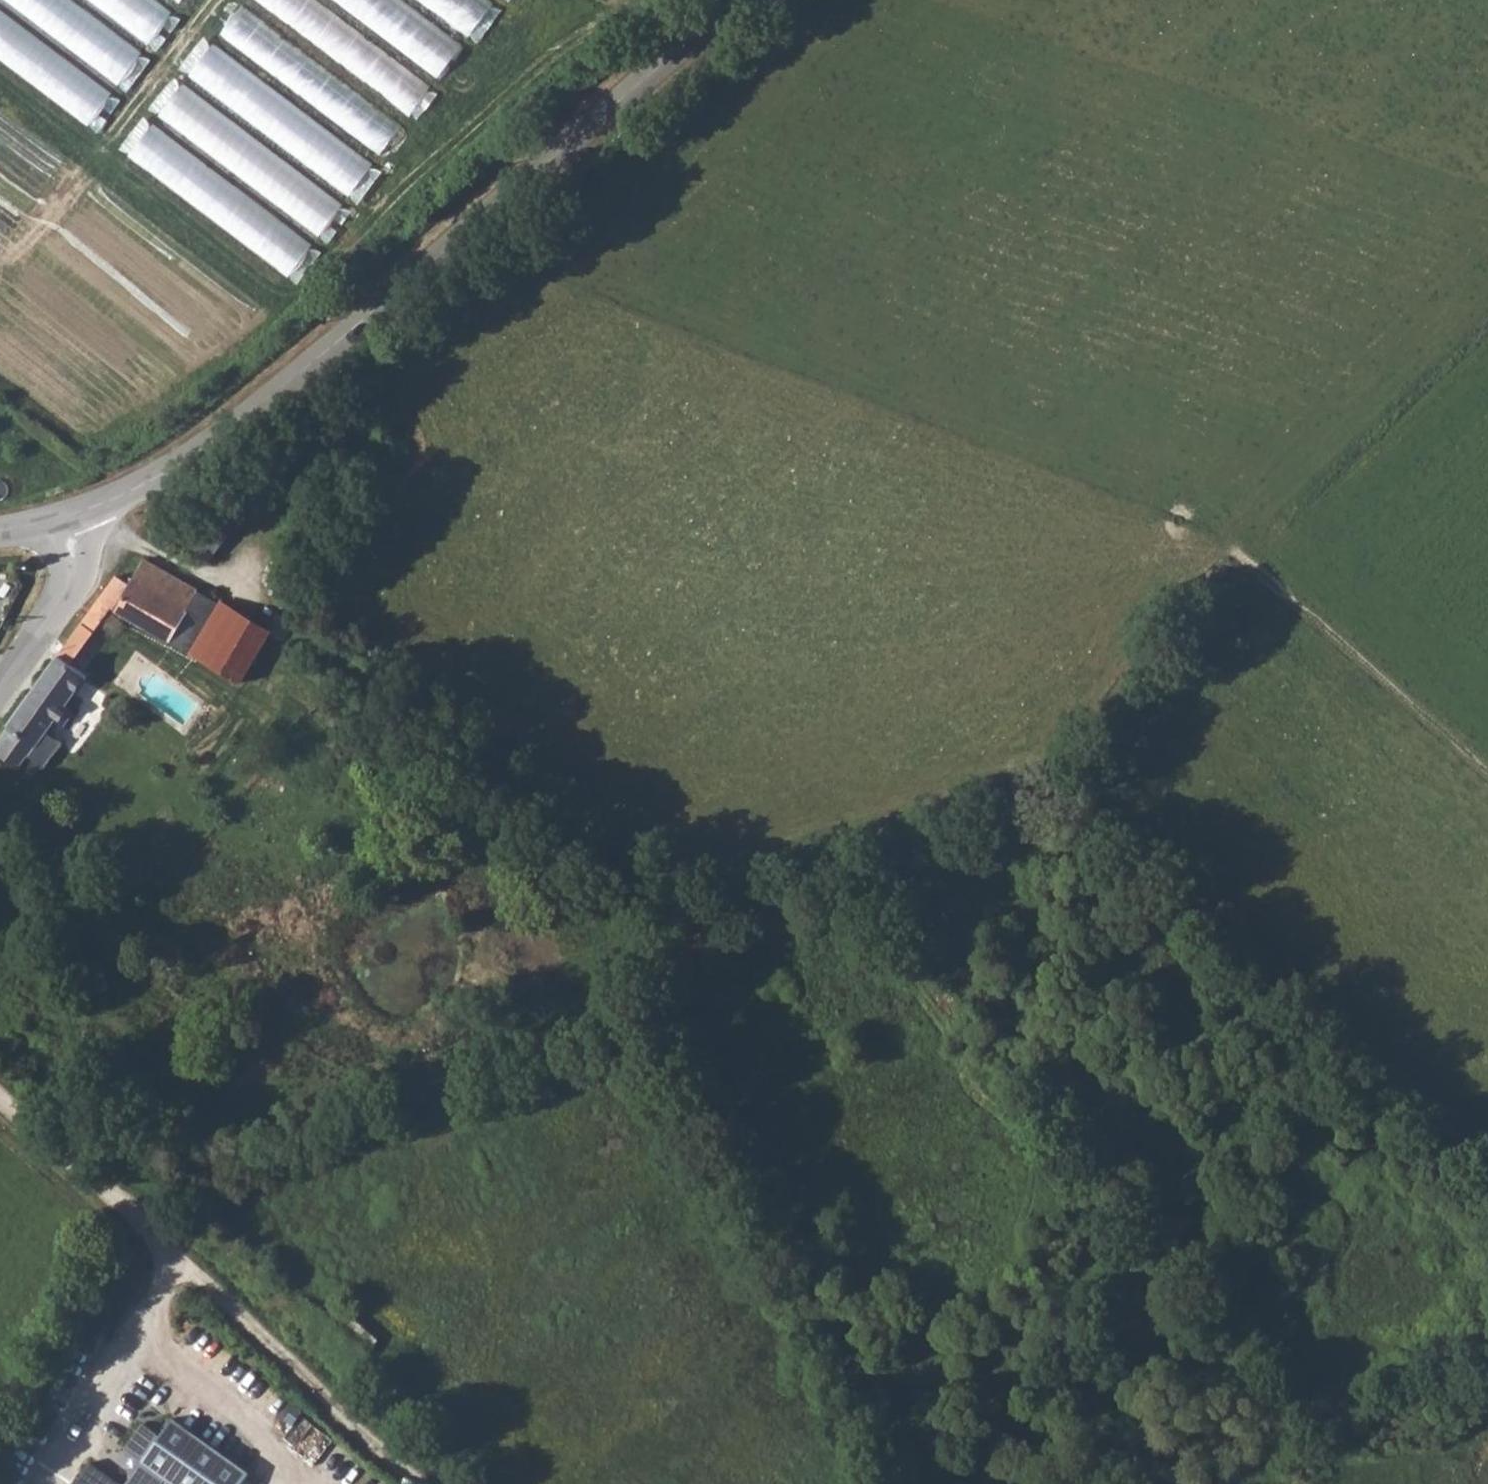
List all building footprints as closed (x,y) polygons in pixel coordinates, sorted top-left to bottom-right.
[(434,82),(318,0),(257,0),(404,104),(394,118),(366,98),(366,97),(302,52),(298,58),(288,51),(294,42),(242,6),(221,36),(381,149),(405,115),(409,117),(434,82)] [(474,44),(408,0),(336,0),(452,77),(474,44)] [(500,0),(428,0),(482,38),(506,4),(500,0)] [(107,577),(73,627),(88,638),(110,606),(188,653),(221,604),(184,581),(167,606),(126,580),(123,585),(107,577)] [(0,736),(0,770),(11,778),(22,764),(35,773),(54,746),(42,736),(52,724),(60,731),(71,716),(62,709),(83,676),(68,666),(53,656),(24,701),(0,736)] [(171,1426),(159,1442),(143,1431),(125,1455),(130,1483),(129,1483),(244,1483),(247,1480),(171,1426)]
